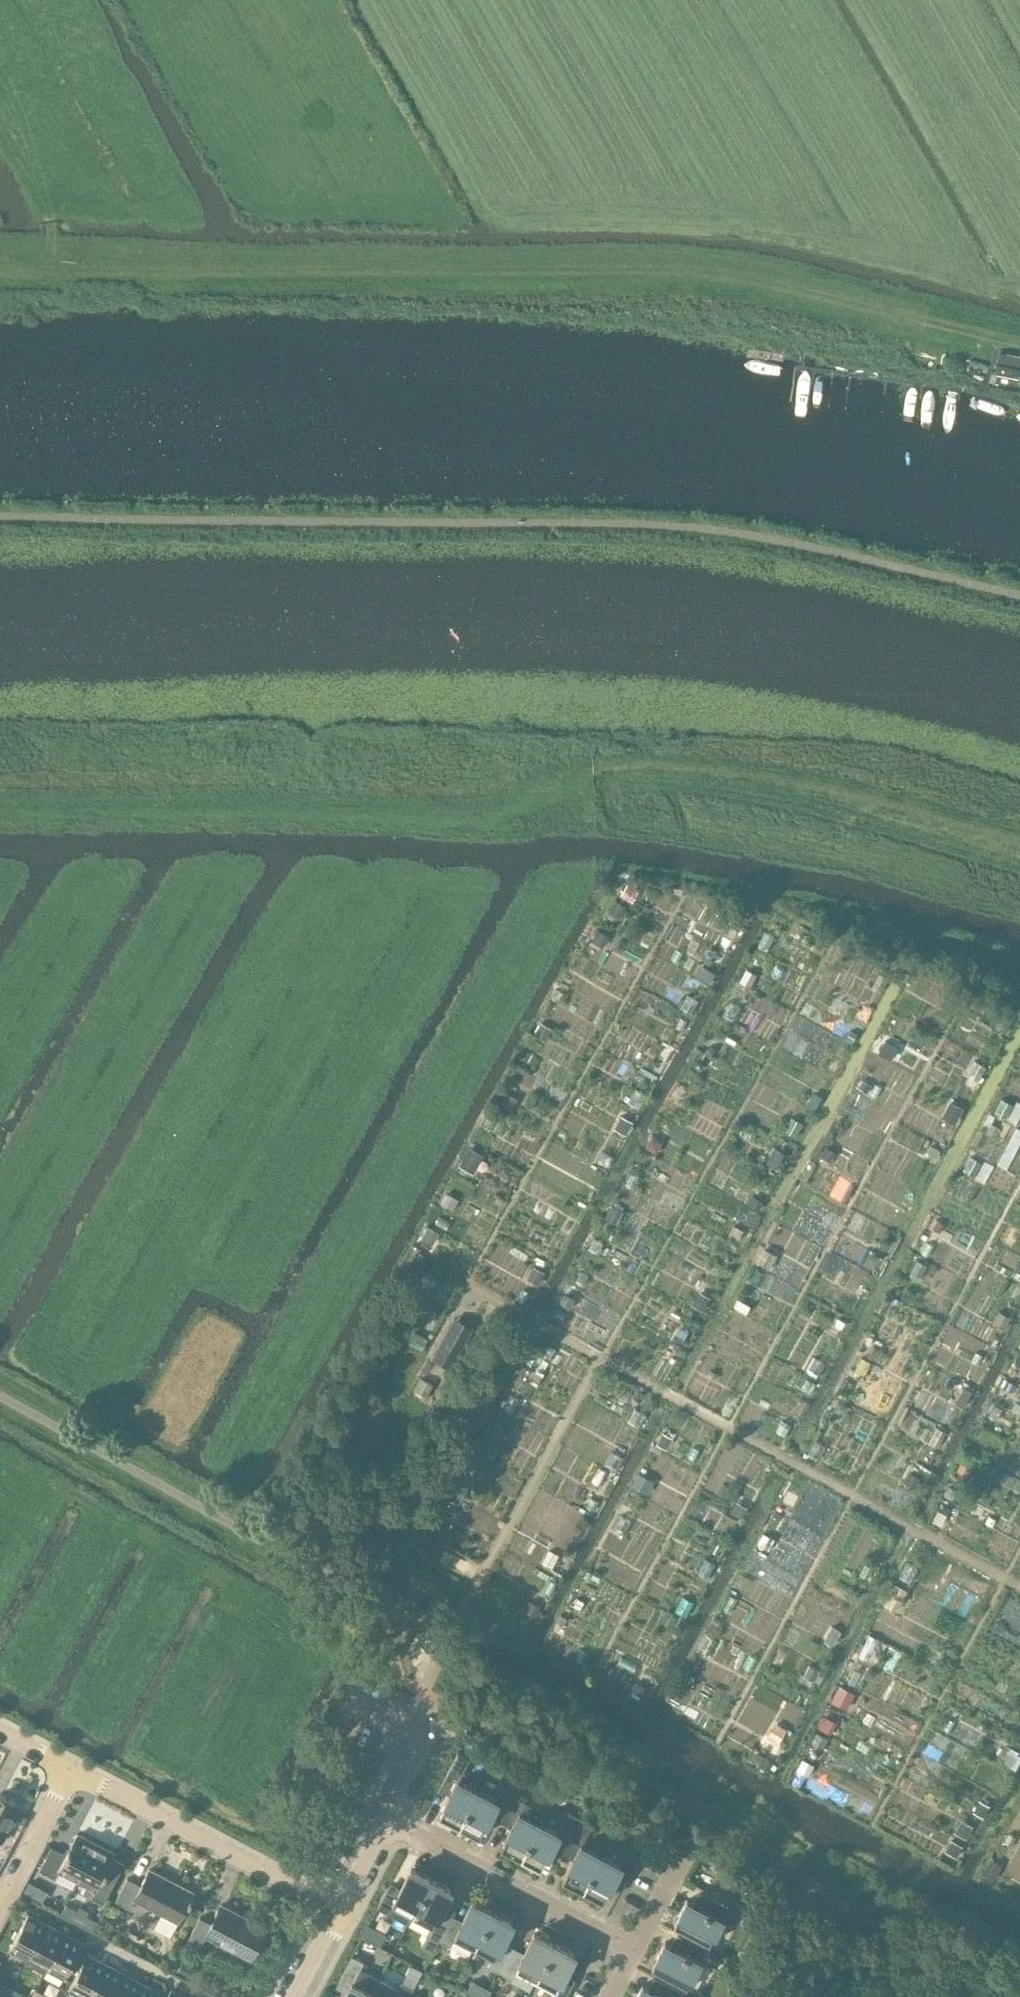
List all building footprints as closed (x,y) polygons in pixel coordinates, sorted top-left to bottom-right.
[(454,1317),(433,1357),(452,1366),(473,1327),(454,1317)] [(466,1738),(458,1753),(459,1753),(469,1759),(470,1759),(479,1744),(467,1738),(466,1737),(466,1738)] [(504,1755),(499,1752),(493,1765),(498,1768),(504,1755)] [(439,1814),(459,1825),(479,1787),(460,1777),(469,1759),(459,1753),(458,1753),(441,1785),(451,1790),(439,1814)] [(479,1787),(459,1825),(479,1836),(492,1811),(503,1817),(513,1796),(502,1789),(498,1797),(479,1787)] [(2,1841),(13,1819),(17,1812),(21,1804),(0,1793),(0,1840),(2,1841)] [(500,1846),(521,1857),(541,1819),(544,1812),(513,1796),(503,1817),(513,1822),(500,1846)] [(541,1819),(521,1857),(541,1868),(554,1844),(564,1849),(581,1817),(569,1811),(560,1829),(541,1819)] [(17,1812),(13,1819),(23,1824),(27,1817),(17,1812)] [(562,1879),(582,1889),(597,1862),(603,1851),(583,1841),(593,1824),(581,1817),(564,1849),(574,1855),(562,1879)] [(59,1870),(77,1880),(87,1862),(96,1843),(77,1833),(66,1854),(51,1846),(39,1869),(55,1877),(59,1870)] [(87,1862),(77,1880),(96,1890),(92,1897),(104,1903),(115,1880),(105,1874),(116,1853),(96,1843),(87,1862)] [(597,1862),(582,1889),(603,1900),(615,1876),(626,1881),(637,1860),(625,1854),(621,1861),(603,1851),(597,1862)] [(388,1886),(376,1907),(389,1914),(393,1904),(413,1914),(432,1878),(411,1867),(399,1891),(388,1886)] [(191,1898),(194,1891),(149,1868),(141,1884),(127,1877),(115,1900),(130,1908),(135,1898),(179,1921),(189,1902),(190,1903),(193,1899),(191,1898)] [(431,1924),(427,1933),(421,1944),(434,1951),(439,1939),(450,1918),(439,1912),(452,1888),(432,1878),(413,1914),(431,1924)] [(37,1898),(42,1888),(29,1882),(24,1891),(37,1898)] [(687,1898),(678,1915),(674,1924),(685,1930),(708,1942),(709,1942),(714,1933),(716,1934),(724,1919),(731,1923),(738,1911),(702,1893),(697,1903),(687,1898)] [(450,1918),(439,1939),(450,1945),(455,1936),(474,1946),(493,1910),(473,1899),(460,1923),(450,1918)] [(77,1910),(66,1904),(61,1913),(73,1919),(77,1910)] [(250,1958),(266,1927),(222,1904),(212,1923),(200,1916),(187,1941),(199,1948),(206,1935),(250,1958)] [(493,1910),(474,1946),(493,1956),(488,1965),(500,1972),(511,1950),(501,1945),(514,1921),(493,1910)] [(10,1949),(28,1958),(47,1923),(28,1914),(10,1949)] [(98,1920),(86,1914),(82,1923),(93,1929),(98,1920)] [(47,1923),(28,1958),(46,1968),(65,1933),(47,1923)] [(685,1930),(682,1937),(705,1949),(708,1942),(685,1930)] [(511,1950),(500,1972),(512,1978),(517,1968),(536,1978),(555,1942),(534,1932),(522,1955),(511,1950)] [(65,1933),(46,1968),(65,1978),(83,1943),(65,1933)] [(700,1957),(705,1949),(682,1937),(680,1936),(675,1946),(665,1941),(652,1966),(687,1985),(692,1976),(694,1977),(703,1959),(700,1957)] [(573,1982),(563,1977),(575,1953),(555,1942),(536,1978),(555,1988),(550,1996),(565,1996),(573,1982)] [(85,1996),(88,1996),(105,1963),(87,1953),(68,1988),(85,1996)] [(373,1989),(379,1978),(360,1968),(364,1961),(352,1955),(335,1987),(346,1993),(343,1996),(369,1996),(373,1989)] [(192,1977),(197,1967),(183,1960),(178,1970),(192,1977)] [(88,1996),(111,1996),(123,1973),(105,1963),(88,1996)] [(111,1996),(134,1996),(141,1982),(123,1973),(111,1996)] [(369,1996),(409,1996),(414,1987),(402,1981),(398,1987),(379,1978),(373,1989),(369,1996)] [(658,1978),(652,1989),(643,1983),(635,1996),(694,1996),(658,1978)] [(134,1996),(157,1996),(160,1992),(141,1982),(134,1996)] [(0,1988),(0,1991),(9,1995),(13,1988),(2,1983),(0,1988)] [(422,1993),(413,1989),(414,1987),(409,1996),(421,1996),(422,1993)] [(12,1996),(30,1996),(13,1988),(9,1995),(12,1996)] [(171,1989),(166,1996),(187,1996),(171,1989)]
